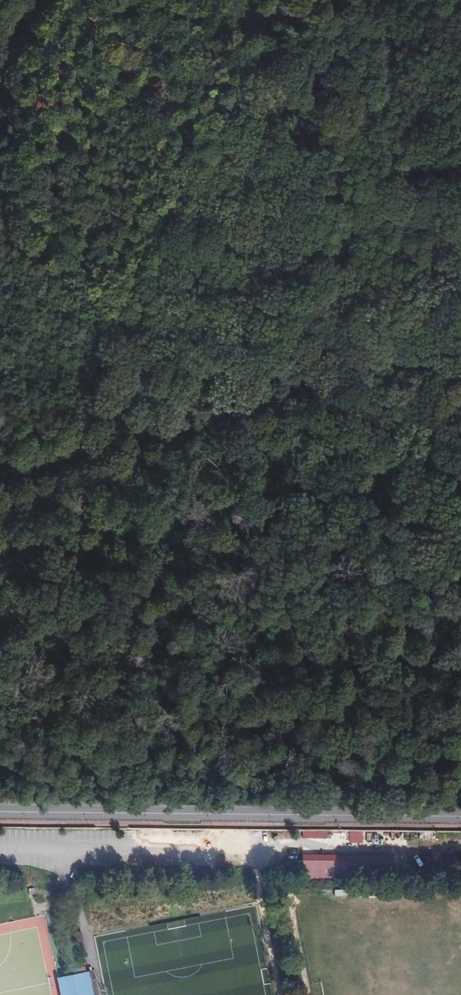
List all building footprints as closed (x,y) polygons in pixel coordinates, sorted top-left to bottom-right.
[(317,829),(317,838),(327,838),(327,830),(317,829)] [(302,860),(302,878),(392,879),(392,861),(302,860)] [(80,932),(74,933),(79,958),(85,956),(80,932)] [(76,957),(70,959),(74,974),(84,972),(81,961),(77,962),(76,957)] [(84,972),(74,974),(57,977),(61,994),(93,994),(88,971),(84,972)]
